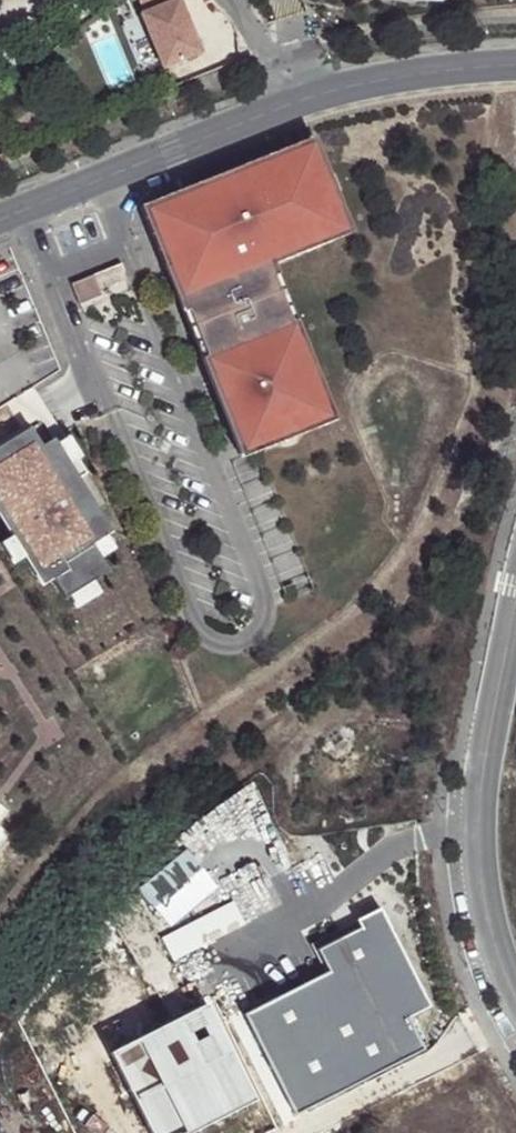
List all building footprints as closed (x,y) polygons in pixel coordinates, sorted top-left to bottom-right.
[(139,14),(174,1),(174,0),(133,0),(139,14)] [(178,6),(141,23),(163,76),(201,59),(178,6)] [(171,251),(163,254),(164,256),(208,364),(204,365),(218,396),(220,395),(245,458),(261,451),(283,441),(287,449),(295,445),(292,439),(331,423),(268,267),(331,241),(322,219),(337,212),(332,200),(338,197),(332,181),(325,184),(319,170),(304,177),(296,156),(201,195),(203,201),(158,220),(171,251)] [(163,254),(171,251),(158,220),(203,201),(201,195),(198,189),(140,214),(158,258),(164,256),(163,254)] [(123,270),(74,291),(81,311),(132,291),(123,270)] [(13,540),(26,561),(43,589),(53,584),(65,603),(70,601),(94,586),(109,576),(102,564),(93,549),(107,540),(113,537),(89,497),(82,501),(74,487),(71,488),(65,477),(73,472),(71,468),(59,449),(56,443),(43,451),(32,432),(0,452),(0,519),(13,540)] [(71,442),(59,449),(71,468),(83,462),(71,442)] [(73,472),(65,477),(71,488),(74,487),(80,483),(73,472)] [(26,561),(13,540),(2,548),(15,569),(26,561)] [(107,540),(93,549),(102,564),(116,555),(107,540)] [(94,586),(70,601),(77,612),(100,598),(94,586)] [(232,902),(158,939),(169,961),(243,924),(232,902)] [(327,977),(245,1021),(295,1119),(424,1055),(406,1023),(430,1012),(380,914),(357,926),(361,933),(316,955),(327,977)]
